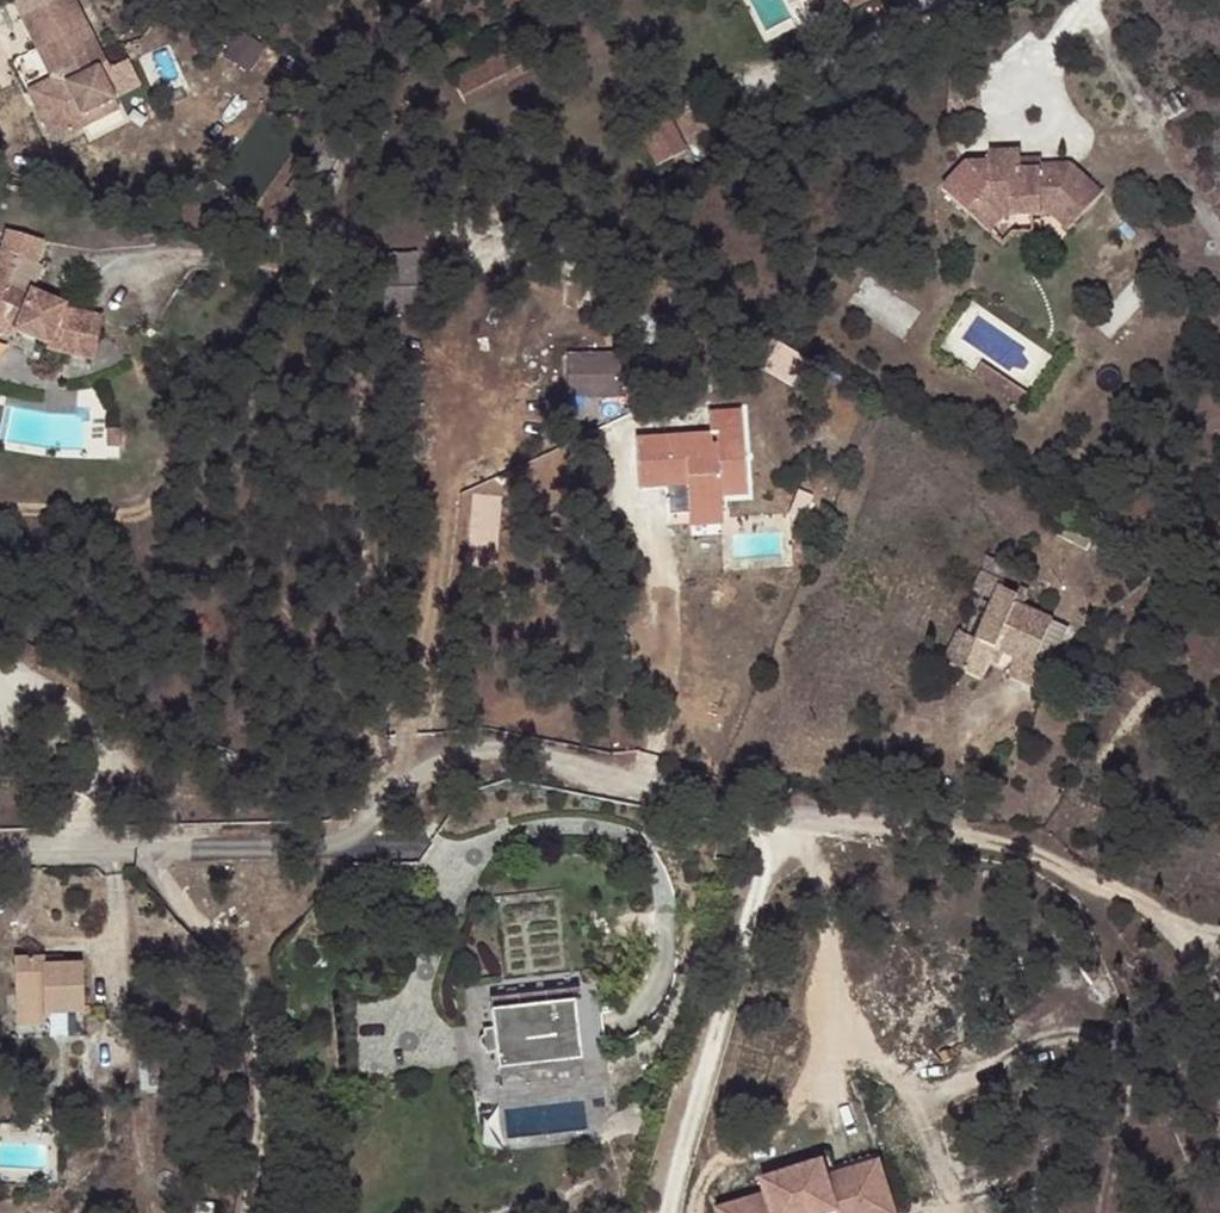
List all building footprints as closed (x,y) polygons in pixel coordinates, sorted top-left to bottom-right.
[(101,19),(89,26),(109,66),(122,59),(101,19)] [(109,66),(89,26),(48,47),(69,86),(81,81),(95,105),(100,104),(103,111),(67,129),(78,149),(72,151),(84,172),(120,153),(114,138),(146,123),(132,95),(140,92),(122,59),(109,66)] [(242,30),(228,54),(254,68),(267,44),(242,30)] [(538,75),(526,52),(454,89),(465,110),(538,75)] [(81,81),(69,86),(81,110),(61,118),(67,129),(103,111),(100,104),(95,105),(81,81)] [(659,165),(690,149),(674,117),(643,132),(659,165)] [(1012,159),(980,161),(981,197),(958,223),(982,246),(997,229),(1025,228),(1043,227),(1059,242),(1096,202),(1063,172),(1032,174),(1032,178),(1014,178),(1012,159)] [(67,295),(74,270),(34,259),(28,280),(21,277),(0,323),(0,349),(43,369),(45,364),(76,376),(74,381),(122,391),(132,344),(95,337),(97,333),(59,317),(57,321),(38,313),(48,289),(67,295)] [(379,291),(374,290),(375,316),(406,317),(405,267),(378,266),(379,291)] [(611,362),(557,363),(559,409),(591,409),(613,408),(611,362)] [(732,419),(699,421),(701,442),(627,447),(630,500),(658,498),(679,497),(681,523),(681,538),(715,535),(713,508),(738,507),(732,419)] [(679,497),(658,498),(660,525),(681,523),(679,497)] [(1020,685),(1049,625),(1049,624),(988,600),(992,590),(973,581),(963,603),(974,608),(957,644),(949,640),(933,671),(955,682),(956,680),(974,690),(983,669),(1020,685)] [(1020,685),(1018,691),(1033,697),(1064,631),(1049,625),(1020,685)] [(3,1012),(35,1012),(71,1011),(70,965),(53,965),(51,957),(2,959),(3,1012)] [(493,1015),(493,1024),(577,1019),(576,1010),(493,1015)] [(36,1027),(35,1012),(3,1012),(3,1028),(36,1027)] [(493,1024),(495,1060),(579,1055),(577,1019),(493,1024)] [(885,1155),(829,1172),(825,1157),(758,1177),(763,1192),(715,1206),(718,1212),(903,1212),(885,1155)] [(214,1194),(184,1195),(185,1212),(215,1212),(214,1194)]
